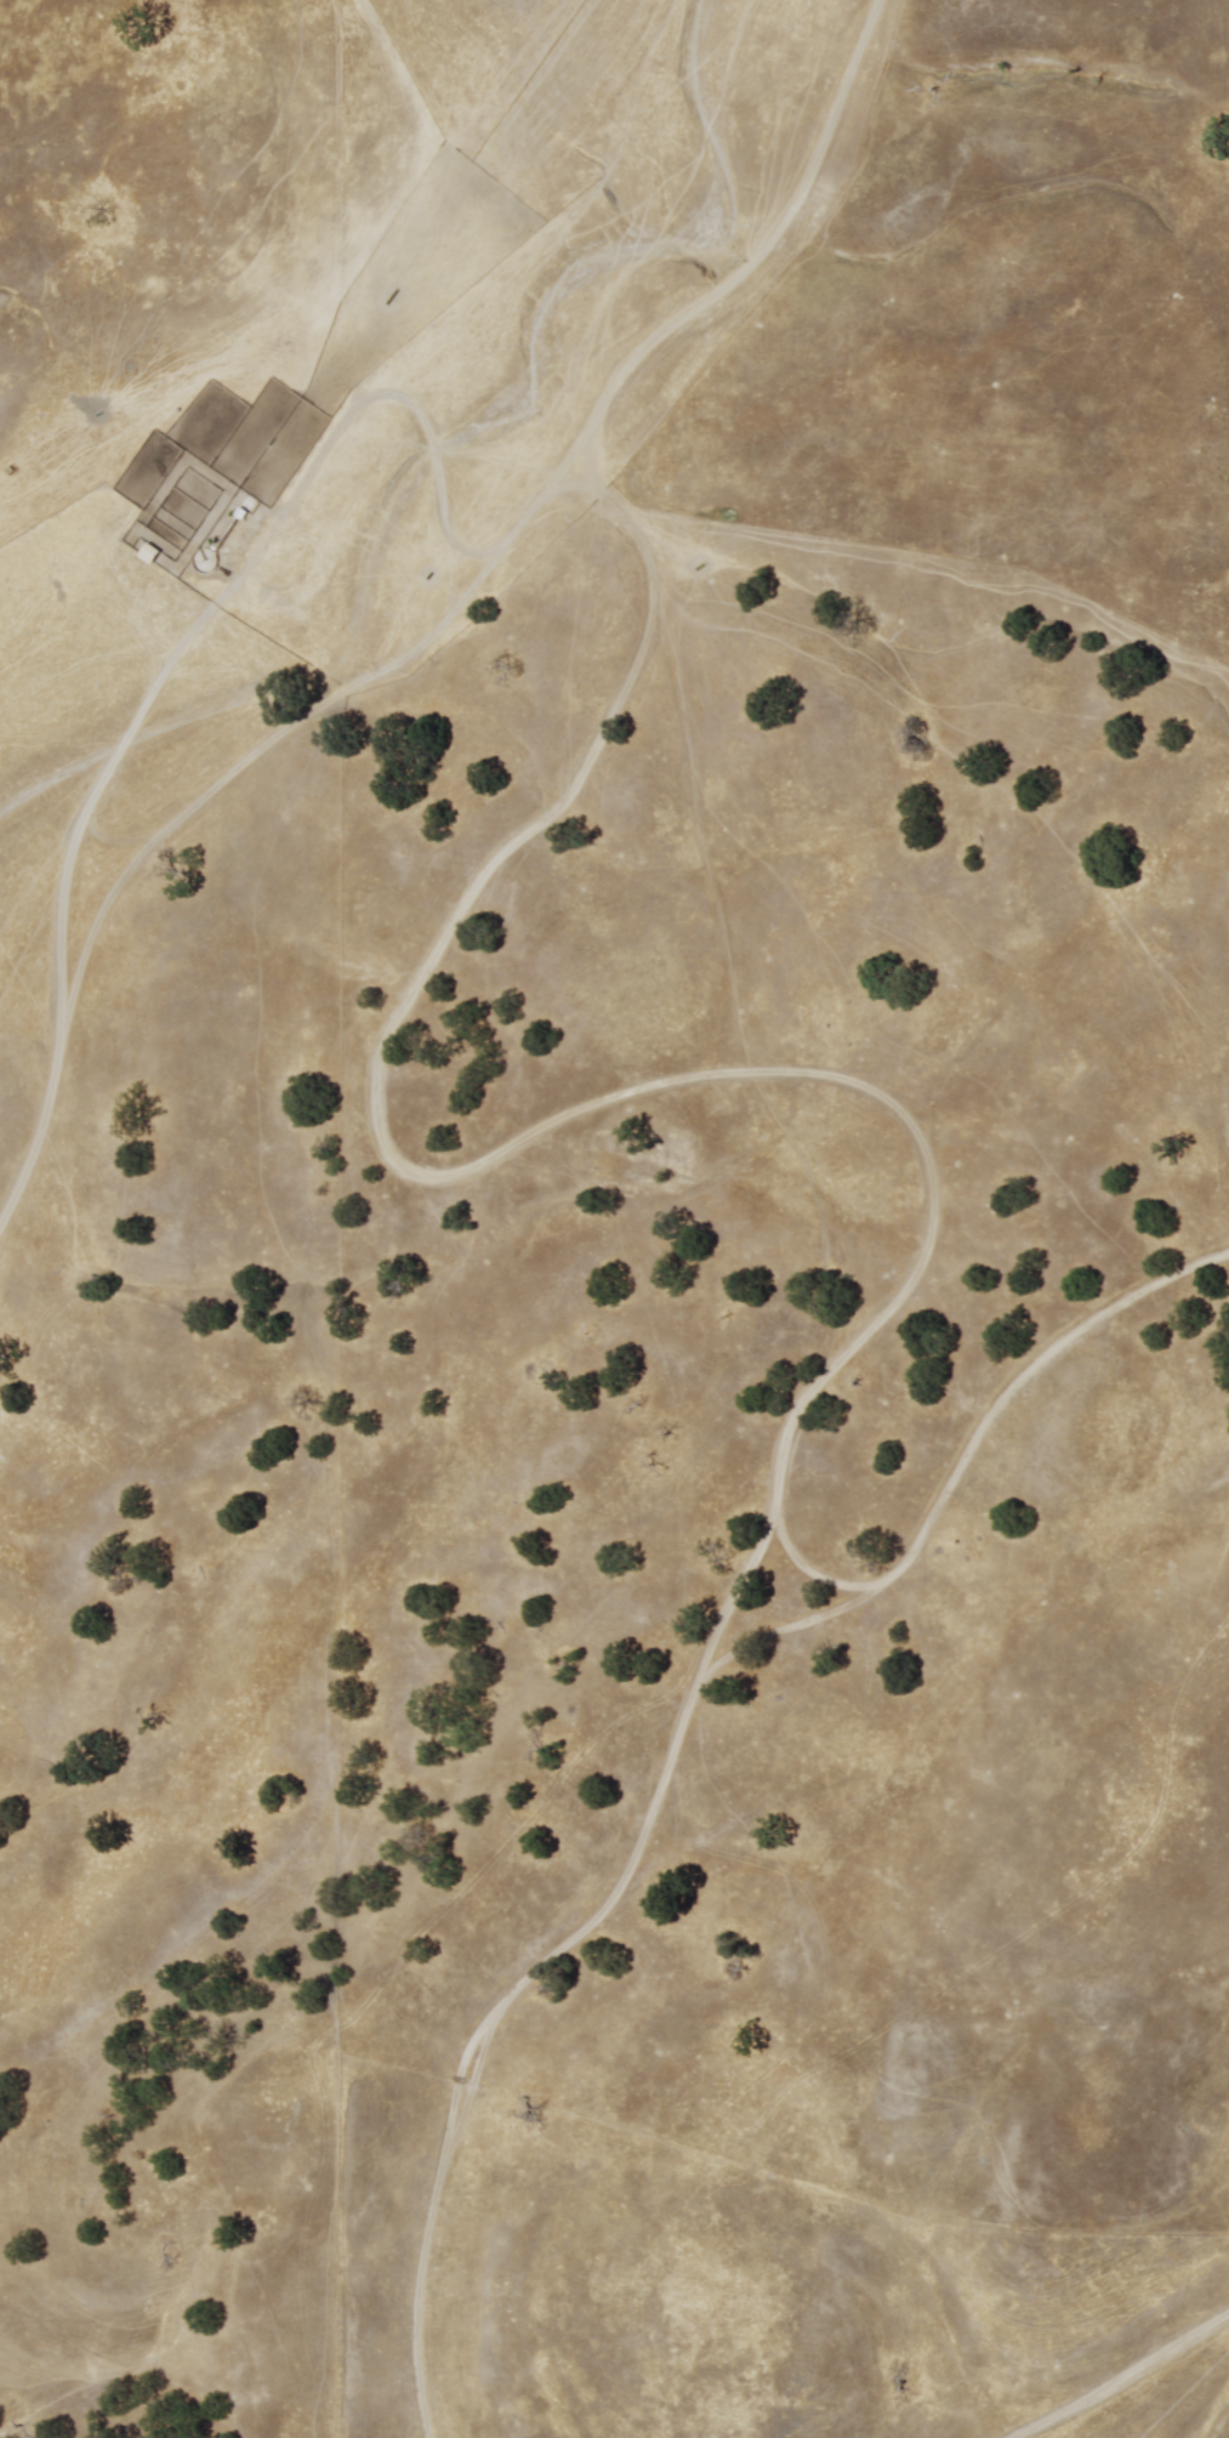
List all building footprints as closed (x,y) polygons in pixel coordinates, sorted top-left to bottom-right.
[(138,558),(151,564),(157,550),(144,545),(138,558)]
